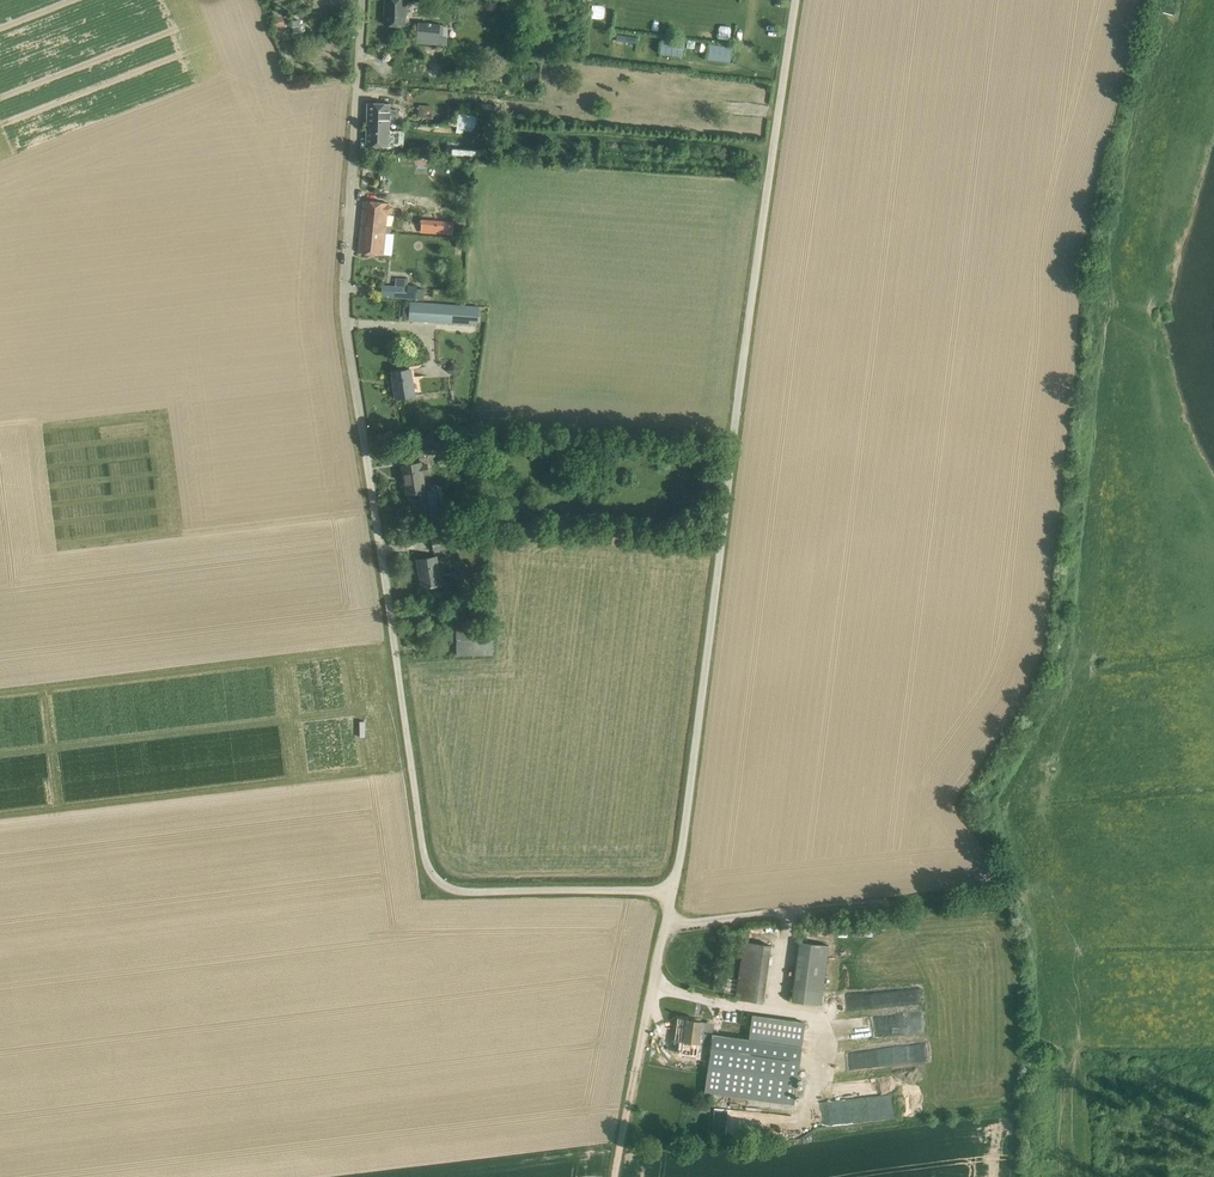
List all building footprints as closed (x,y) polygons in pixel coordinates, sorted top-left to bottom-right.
[(384,24),(405,25),(406,0),(386,0),(384,24)] [(268,17),(269,20),(284,17),(284,16),(282,16),(281,9),(273,10),(274,15),(268,17)] [(284,25),(284,17),(269,20),(273,31),(278,31),(277,26),(284,25)] [(446,25),(446,23),(418,21),(416,43),(447,45),(449,25),(446,25)] [(617,40),(636,43),(637,37),(618,34),(617,40)] [(662,39),(660,53),(683,56),(685,42),(662,39)] [(518,45),(519,48),(523,48),(526,47),(526,44),(525,41),(522,40),(519,41),(518,45)] [(710,44),(708,58),(725,61),(726,55),(732,56),(733,47),(710,44)] [(368,122),(390,123),(396,123),(398,121),(399,111),(397,109),(390,108),(390,103),(368,102),(368,122)] [(420,104),(420,116),(434,116),(435,104),(420,104)] [(477,128),(477,112),(460,112),(460,128),(477,128)] [(390,123),(368,122),(367,145),(389,145),(390,123)] [(365,200),(362,229),(387,232),(389,214),(392,212),(393,205),(390,203),(365,200)] [(384,254),(387,232),(362,229),(359,252),(384,254)] [(408,278),(396,277),(394,297),(417,298),(418,285),(408,284),(408,278)] [(480,306),(410,301),(409,320),(471,323),(471,321),(479,321),(480,306)] [(462,368),(454,362),(448,370),(456,376),(462,368)] [(411,368),(392,371),(397,398),(415,395),(411,368)] [(419,455),(448,449),(445,430),(416,436),(419,455)] [(425,490),(421,462),(403,465),(407,493),(408,493),(409,498),(412,502),(423,500),(425,495),(424,491),(425,490)] [(434,550),(458,546),(455,534),(432,538),(434,550)] [(423,587),(442,584),(437,556),(418,559),(423,587)] [(456,628),(457,653),(457,654),(495,653),(494,627),(456,628)] [(736,998),(763,1001),(771,945),(744,940),(736,998)] [(791,1000),(819,1004),(822,1004),(829,945),(827,944),(799,941),(791,1000)] [(794,1104),(802,1046),(806,1022),(751,1014),(748,1038),(699,1031),(700,1020),(688,1019),(688,1017),(685,1017),(685,1018),(678,1017),(676,1033),(684,1035),(683,1041),(699,1043),(698,1051),(707,1052),(711,1051),(705,1091),(794,1104)]
